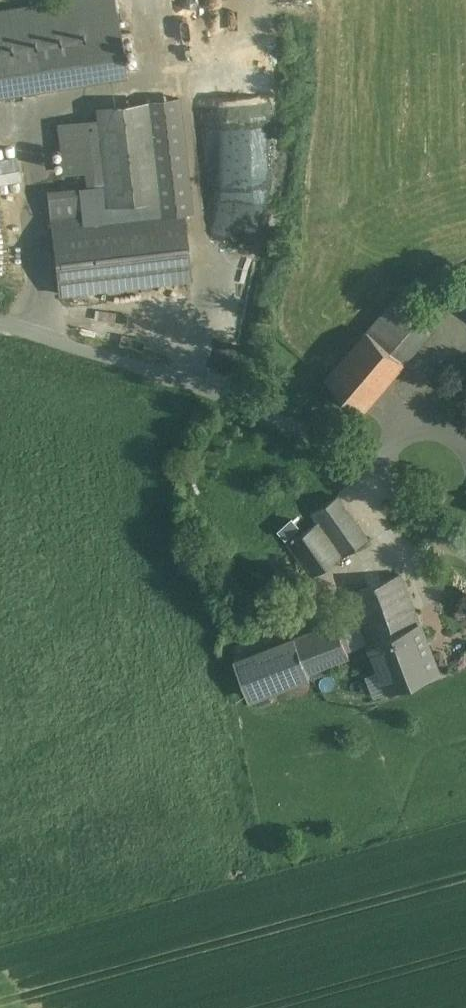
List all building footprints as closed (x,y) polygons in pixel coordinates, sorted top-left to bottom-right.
[(0,10),(0,51),(37,45),(44,87),(113,76),(125,74),(114,0),(63,0),(0,10)] [(0,51),(0,94),(44,87),(37,45),(0,51)] [(179,98),(147,101),(158,198),(160,214),(163,214),(183,211),(192,210),(179,98)] [(109,204),(158,198),(147,101),(98,107),(107,184),(109,204)] [(49,191),(52,217),(81,213),(110,210),(109,204),(107,184),(49,191)] [(160,214),(82,224),(81,213),(52,217),(61,293),(191,277),(183,211),(163,214),(160,214)] [(405,362),(369,332),(326,380),(363,411),(405,362)] [(364,535),(338,497),(312,514),(320,522),(320,523),(342,557),(368,540),(364,535)] [(320,522),(291,541),(313,576),(342,557),(320,523),(320,522)] [(400,575),(352,594),(371,642),(419,623),(400,575)] [(337,623),(296,638),(309,671),(350,655),(339,626),(337,623)] [(371,642),(370,642),(389,692),(439,673),(420,623),(371,642)] [(296,638),(239,659),(253,697),(311,675),(309,671),(296,638)]
